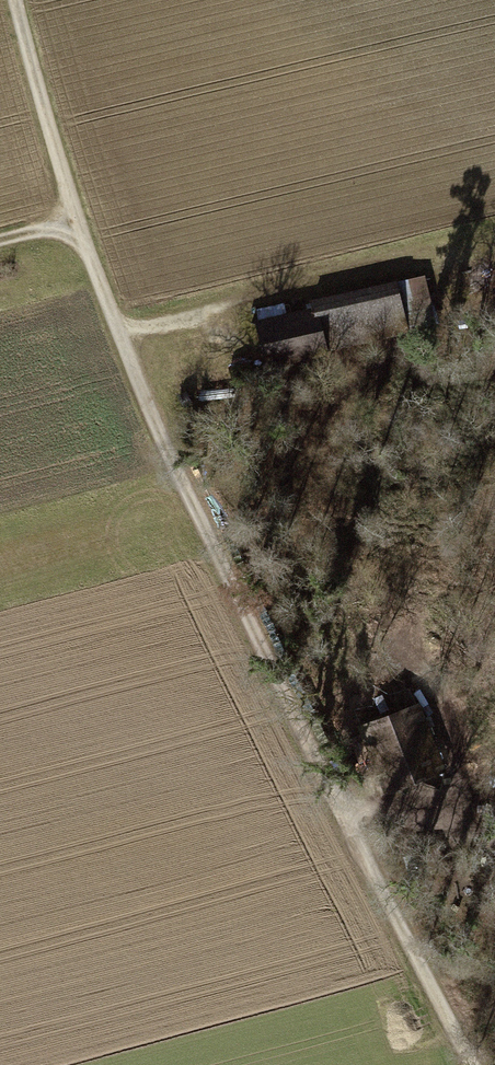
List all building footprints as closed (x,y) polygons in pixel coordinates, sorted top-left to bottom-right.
[(395,288),(263,317),(273,362),(405,333),(395,288)] [(437,760),(415,706),(363,727),(386,781),(437,760)]
